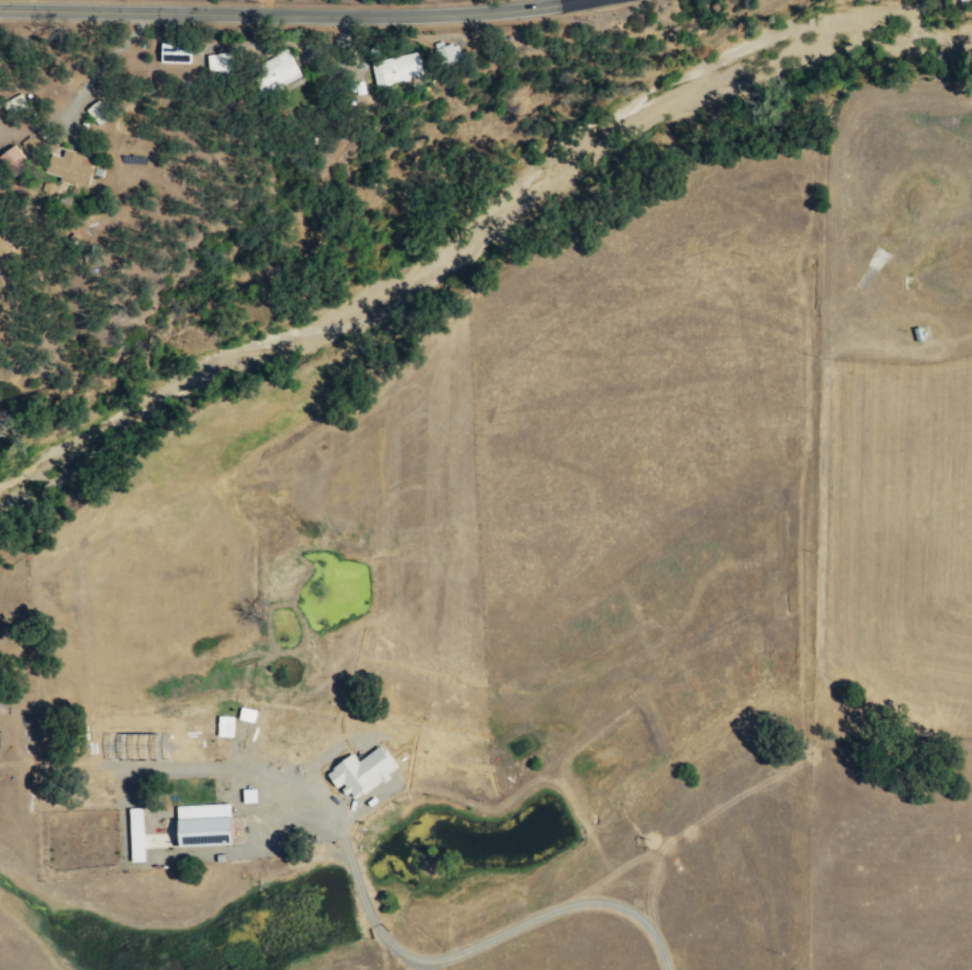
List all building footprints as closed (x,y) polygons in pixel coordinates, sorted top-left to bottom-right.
[(188,63),(188,44),(159,44),(160,63),(188,63)] [(232,71),(228,51),(205,55),(209,75),(232,71)] [(267,91),(300,76),(288,51),(255,67),(267,91)] [(369,62),(374,86),(422,76),(417,52),(369,62)] [(24,106),(18,94),(0,103),(0,105),(5,116),(24,106)] [(96,126),(109,116),(96,100),(84,110),(96,126)] [(27,158),(39,153),(32,136),(20,141),(27,158)] [(13,145),(0,153),(0,157),(11,171),(24,162),(13,145)] [(85,186),(93,159),(63,150),(61,157),(50,154),(44,174),(85,186)] [(57,186),(42,182),(39,191),(54,196),(57,186)] [(252,723),(254,712),(240,708),(237,719),(252,723)] [(216,736),(232,737),(233,717),(217,717),(216,736)] [(393,767),(379,746),(356,762),(351,755),(324,773),(335,788),(340,785),(351,801),(388,776),(385,772),(393,767)] [(176,847),(230,845),(229,804),(175,806),(176,847)] [(129,863),(143,862),(141,808),(128,809),(129,863)]
